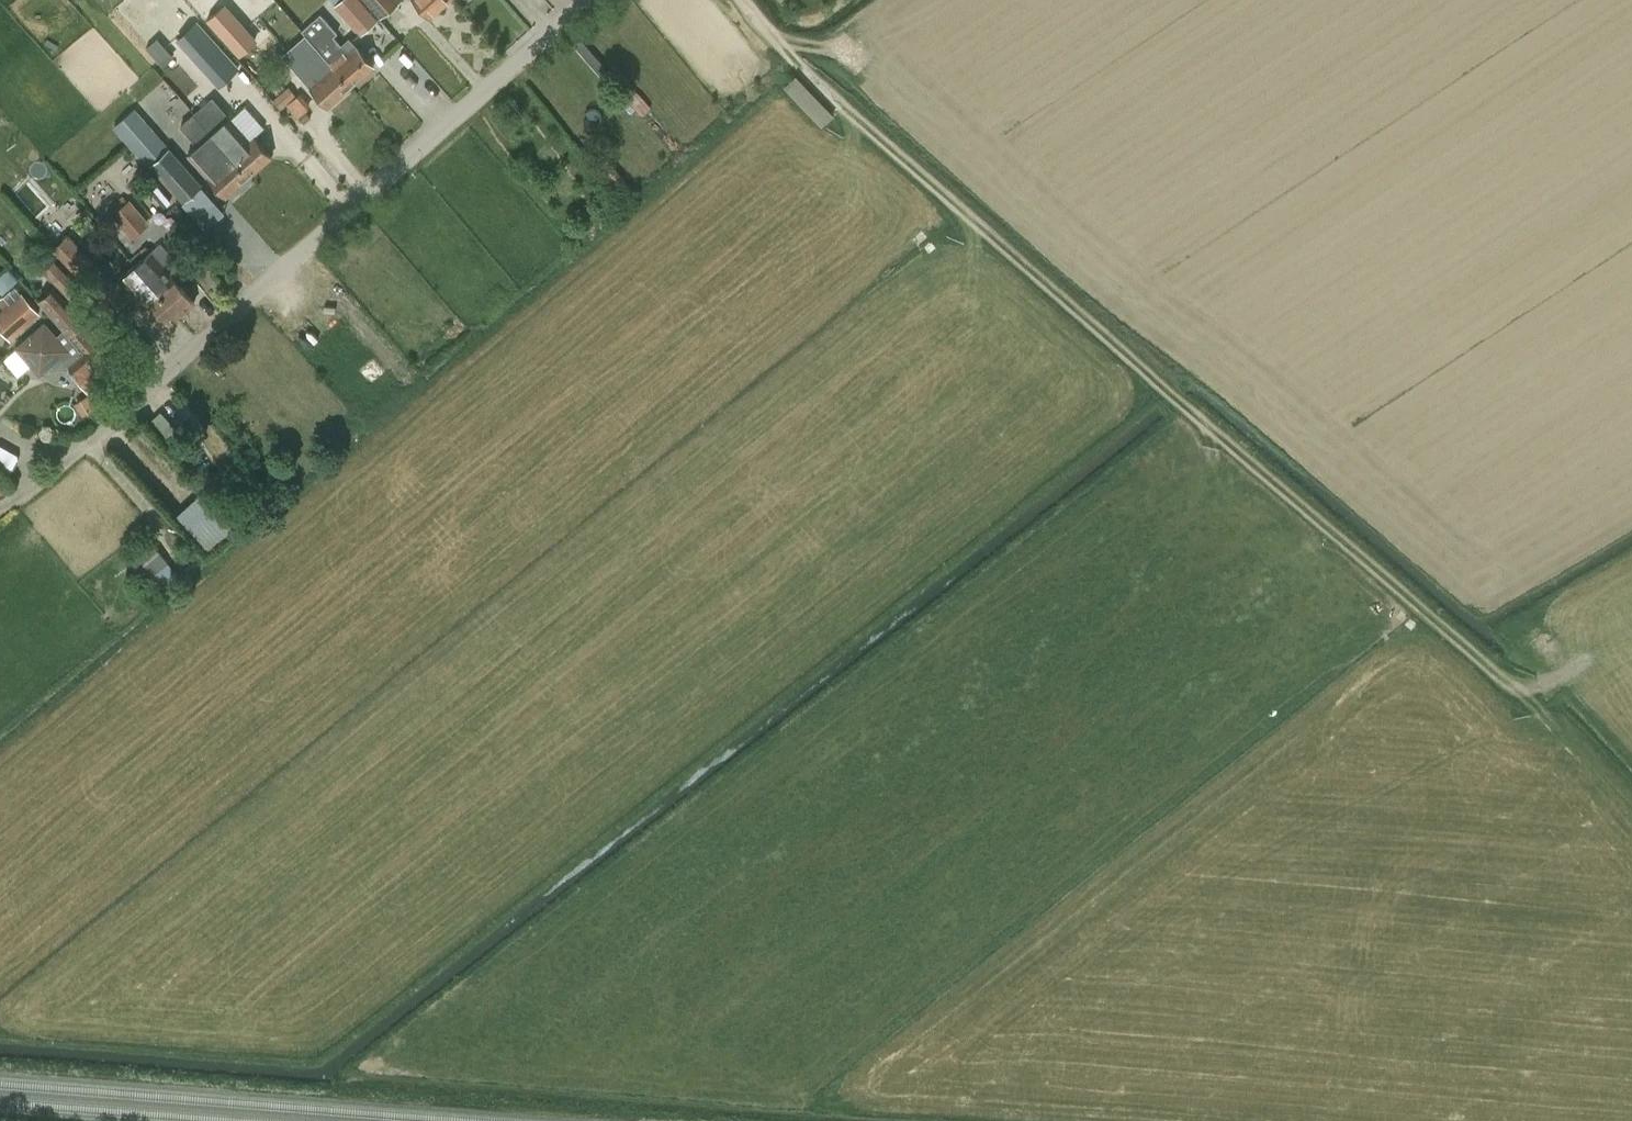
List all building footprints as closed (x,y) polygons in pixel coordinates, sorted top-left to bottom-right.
[(361,33),(377,19),(361,0),(332,0),(361,33)] [(380,18),(401,0),(364,0),(380,18)] [(449,0),(414,0),(429,18),(449,0)] [(322,53),(326,58),(351,86),(374,66),(349,38),(342,44),(333,34),(337,31),(321,12),(301,29),(322,53)] [(240,55),(254,42),(243,30),(229,43),(240,55)] [(186,49),(204,69),(223,52),(205,32),(186,49)] [(351,86),(326,58),(313,70),(319,78),(309,87),(328,107),(351,86)] [(825,126),(838,114),(800,74),(787,87),(825,126)] [(291,84),(278,96),(302,122),(315,110),(291,84)] [(195,112),(193,114),(224,148),(249,176),(272,156),(254,136),(264,127),(245,106),(231,118),(212,97),(195,112)] [(193,114),(181,125),(198,145),(188,154),(225,197),(249,176),(224,148),(193,114)] [(168,146),(150,162),(183,200),(201,184),(168,146)] [(114,213),(112,214),(131,237),(149,223),(129,200),(114,213)] [(79,245),(69,235),(54,248),(64,259),(79,245)] [(136,264),(181,315),(196,301),(151,251),(136,264)] [(71,299),(84,287),(56,257),(43,270),(71,299)] [(136,264),(120,278),(165,329),(181,315),(136,264)] [(103,271),(86,285),(111,312),(133,293),(120,278),(114,283),(103,271)] [(55,285),(40,298),(46,305),(44,306),(63,328),(65,327),(109,377),(123,365),(55,285)] [(0,312),(0,327),(10,338),(39,313),(22,292),(21,293),(10,303),(0,312)] [(43,320),(15,345),(39,373),(46,367),(50,364),(53,367),(64,368),(68,365),(92,392),(109,377),(65,327),(63,328),(55,335),(43,320)] [(91,393),(75,403),(83,415),(99,404),(91,393)] [(22,451),(1,441),(0,442),(0,464),(12,470),(22,451)] [(151,575),(171,557),(151,536),(131,554),(151,575)]
